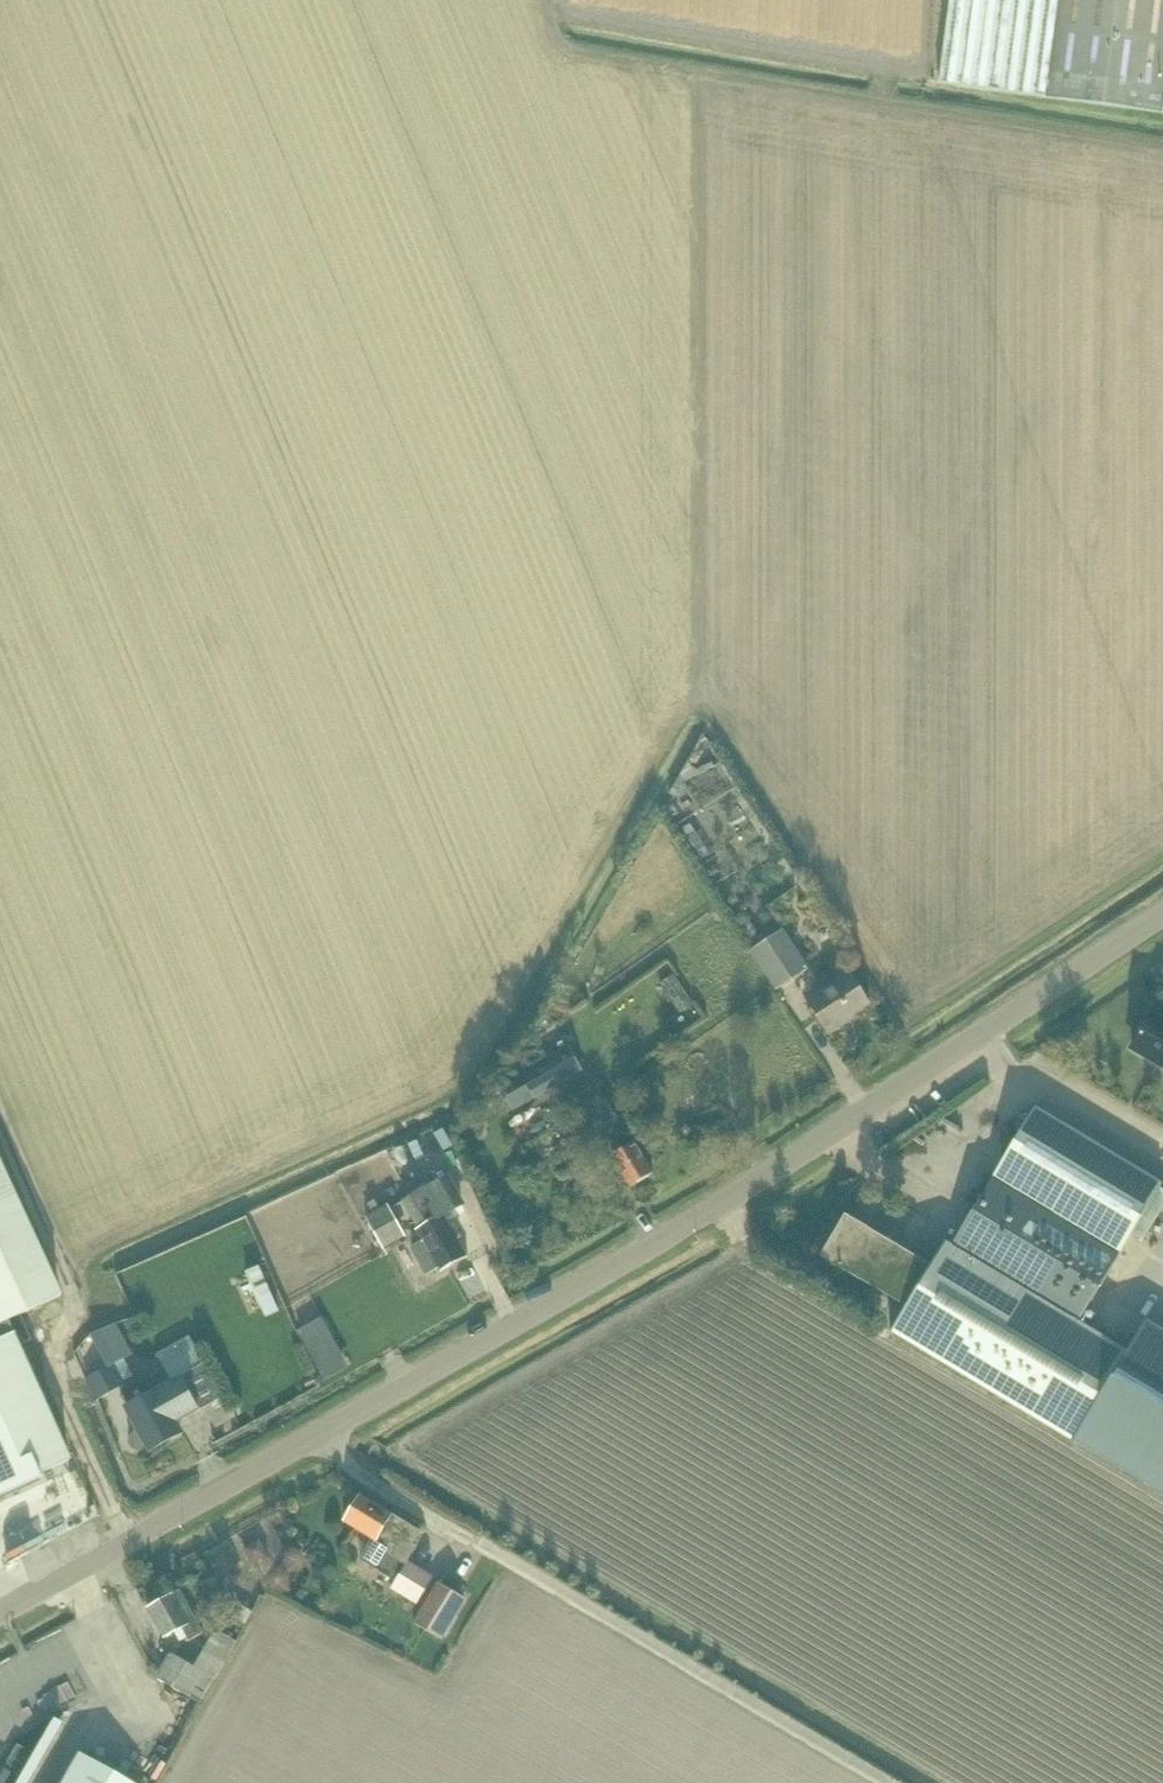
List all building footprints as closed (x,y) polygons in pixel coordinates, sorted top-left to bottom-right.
[(1048,98),(1060,0),(952,0),(940,84),(1048,98)] [(1049,98),(1162,113),(1162,0),(1061,0),(1049,98)] [(777,991),(811,970),(784,929),(751,951),(777,991)] [(850,970),(806,998),(830,1035),(846,1025),(844,1022),(872,1004),(850,970)] [(1152,1017),(1133,1049),(1162,1066),(1162,1023),(1152,1017)] [(515,1111),(584,1070),(569,1045),(500,1086),(515,1111)] [(654,1174),(642,1153),(596,1079),(580,1091),(613,1146),(607,1150),(618,1167),(630,1188),(654,1174)] [(1037,1110),(942,1266),(932,1260),(928,1267),(847,1218),(824,1258),(907,1306),(892,1333),(1079,1446),(1135,1353),(1082,1323),(1135,1235),(1145,1241),(1162,1211),(1162,1186),(1037,1110)] [(475,1131),(475,1132),(475,1133),(476,1134),(476,1135),(477,1136),(477,1137),(478,1137),(478,1138),(479,1138),(480,1139),(481,1139),(482,1139),(483,1140),(484,1140),(485,1139),(486,1139),(487,1139),(487,1138),(488,1138),(489,1138),(489,1137),(490,1137),(490,1136),(490,1135),(491,1135),(491,1134),(491,1133),(491,1132),(492,1131),(491,1131),(491,1130),(491,1129),(491,1128),(490,1127),(490,1126),(489,1125),(488,1124),(487,1124),(486,1123),(485,1123),(484,1123),(483,1123),(482,1123),(481,1123),(480,1123),(480,1124),(479,1124),(479,1125),(478,1125),(477,1126),(477,1127),(476,1127),(476,1128),(475,1129),(475,1130),(475,1131)] [(445,1128),(435,1132),(443,1149),(452,1145),(445,1128)] [(563,1157),(549,1132),(520,1150),(534,1172),(563,1157)] [(18,1344),(30,1339),(19,1315),(61,1295),(0,1164),(0,1496),(71,1464),(18,1344)] [(452,1226),(447,1216),(464,1207),(448,1177),(406,1200),(421,1228),(416,1230),(422,1242),(412,1248),(427,1276),(438,1270),(439,1272),(470,1256),(460,1239),(464,1236),(456,1223),(452,1226)] [(367,1217),(385,1250),(408,1237),(391,1204),(367,1217)] [(261,1266),(247,1272),(267,1317),(281,1311),(261,1266)] [(1161,1344),(1162,1340),(1162,1315),(1155,1310),(1142,1334),(1161,1344)] [(322,1317),(299,1329),(313,1354),(335,1341),(322,1317)] [(1138,1348),(1079,1446),(1162,1496),(1162,1363),(1138,1348)] [(200,1410),(183,1378),(206,1364),(198,1349),(166,1367),(173,1381),(153,1392),(145,1376),(121,1390),(129,1405),(127,1406),(139,1429),(136,1431),(132,1437),(132,1443),(134,1448),(140,1450),(147,1449),(150,1447),(150,1448),(182,1431),(177,1422),(200,1410)] [(116,1362),(88,1378),(100,1399),(128,1383),(126,1380),(136,1375),(125,1357),(116,1362)] [(415,1545),(422,1534),(362,1495),(347,1521),(375,1539),(361,1559),(399,1583),(394,1591),(421,1607),(437,1579),(409,1564),(419,1547),(415,1545)] [(469,1599),(454,1590),(439,1582),(415,1622),(445,1639),(469,1599)] [(205,1633),(182,1590),(149,1608),(166,1638),(183,1628),(190,1641),(205,1633)] [(217,1629),(196,1667),(173,1654),(159,1678),(202,1703),(215,1680),(217,1680),(240,1643),(217,1629)] [(50,1694),(56,1706),(70,1700),(72,1705),(107,1690),(99,1672),(50,1694)] [(36,1782),(51,1782),(83,1721),(71,1715),(36,1782)] [(60,1782),(130,1782),(77,1752),(60,1782)]
